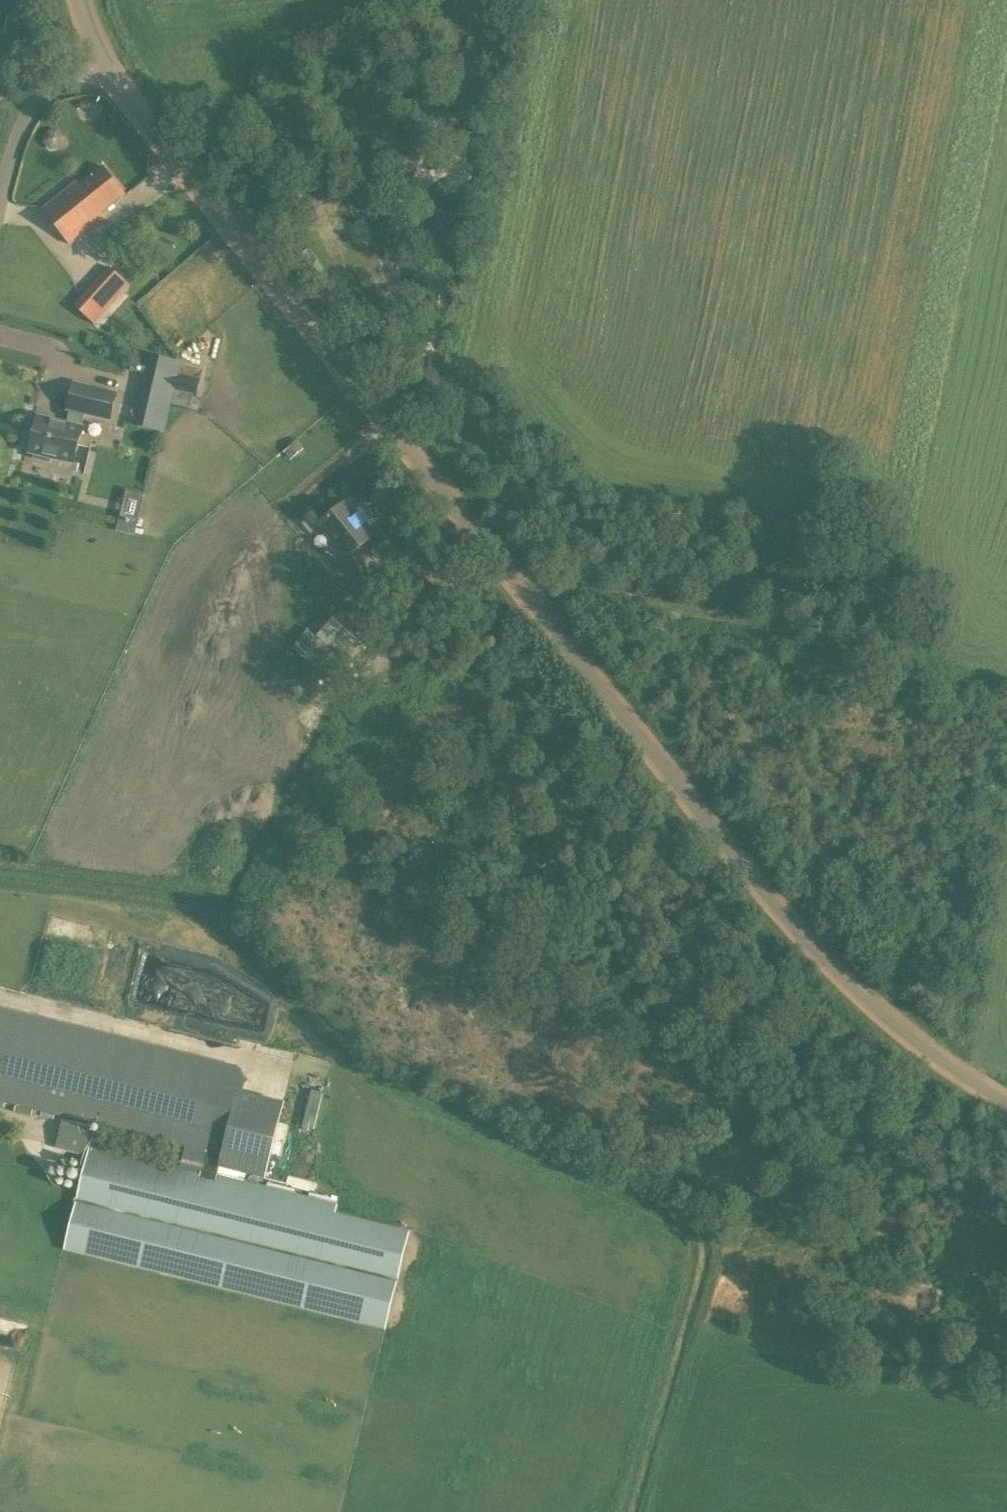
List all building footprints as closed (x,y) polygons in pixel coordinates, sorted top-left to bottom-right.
[(409,185),(430,142),(406,130),(386,175),(409,185)] [(126,194),(103,165),(79,184),(77,181),(42,209),(70,244),(105,216),(103,212),(126,194)] [(95,323),(129,285),(108,266),(74,304),(95,323)] [(200,378),(173,372),(169,389),(173,390),(170,405),(189,409),(192,394),(197,395),(200,378)] [(67,406),(70,407),(67,423),(37,415),(29,449),(35,450),(33,456),(49,460),(51,454),(74,460),(85,411),(109,417),(116,392),(73,382),(67,406)] [(346,559),(376,535),(347,500),(318,524),(346,559)] [(136,524),(119,520),(117,530),(134,534),(136,524)] [(372,610),(390,594),(356,555),(339,568),(372,610)] [(337,671),(376,625),(347,600),(301,655),(322,673),(328,664),(337,671)] [(284,1102),(243,1092),(246,1081),(238,1065),(231,1063),(0,1006),(0,1101),(63,1117),(56,1148),(83,1155),(86,1145),(87,1145),(92,1124),(205,1152),(200,1170),(89,1142),(63,1249),(386,1330),(410,1231),(335,1212),(337,1203),(226,1176),(228,1169),(265,1179),(284,1102)] [(310,1092),(309,1111),(321,1112),(321,1092),(310,1092)]
